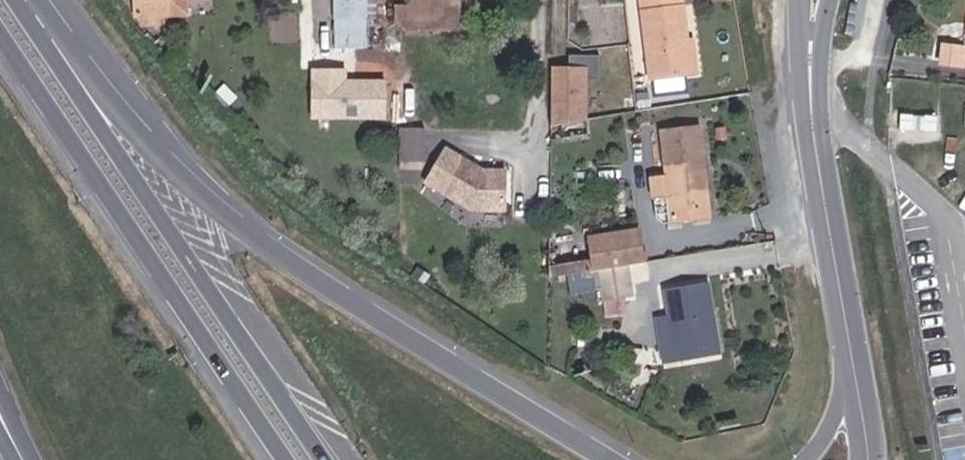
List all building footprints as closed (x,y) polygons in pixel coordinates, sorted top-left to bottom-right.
[(136,18),(141,25),(166,23),(166,16),(171,15),(170,0),(135,0),(136,18)] [(171,15),(187,15),(186,0),(170,0),(171,15)] [(383,19),(383,0),(333,0),(333,19),(383,19)] [(459,0),(407,0),(406,5),(394,5),(394,20),(409,19),(410,29),(459,29),(459,0)] [(687,74),(683,40),(687,40),(682,0),(641,0),(650,79),(687,74)] [(683,40),(687,74),(696,72),(692,39),(687,40),(683,40)] [(349,76),(349,65),(312,65),(312,116),(393,116),(393,76),(349,76)] [(577,72),(551,71),(552,123),(577,121),(577,72)] [(903,109),(901,123),(940,129),(942,115),(903,109)] [(426,165),(426,125),(403,125),(403,165),(426,165)] [(670,212),(710,208),(700,125),(659,129),(670,212)] [(474,212),(505,212),(506,172),(485,172),(450,151),(430,186),(474,212)] [(595,269),(642,262),(638,229),(590,238),(593,258),(595,269)] [(550,264),(550,277),(595,269),(593,258),(550,264)] [(632,295),(627,265),(599,269),(604,300),(632,295)] [(720,353),(709,281),(664,288),(668,314),(676,361),(720,353)] [(676,361),(668,314),(656,316),(664,363),(676,361)]
